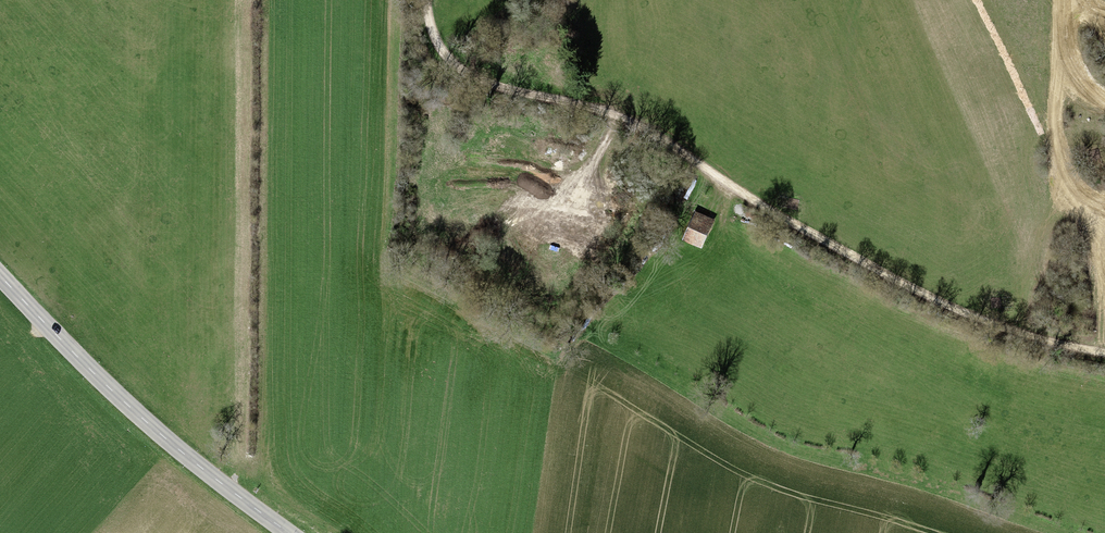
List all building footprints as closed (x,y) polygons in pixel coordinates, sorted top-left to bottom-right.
[(712,222),(696,214),(684,239),(701,247),(712,222)]
